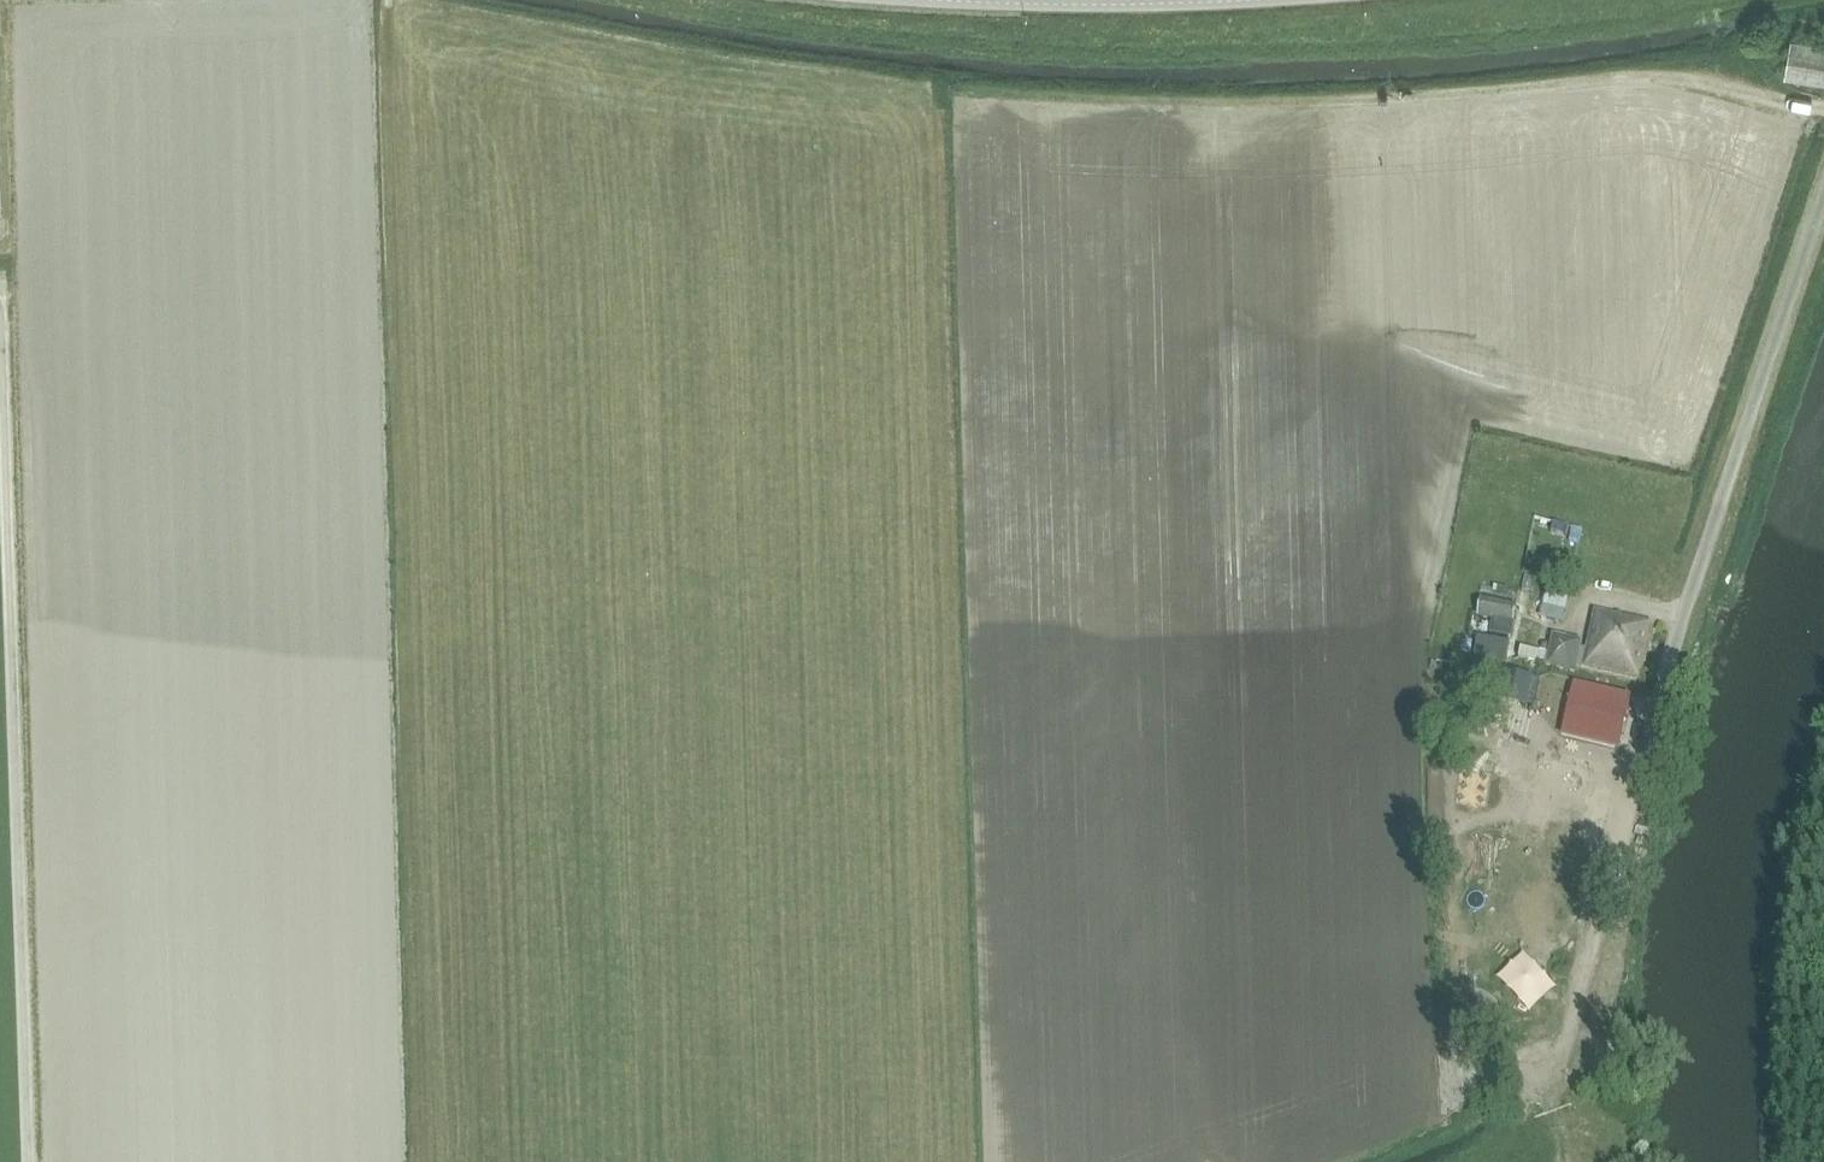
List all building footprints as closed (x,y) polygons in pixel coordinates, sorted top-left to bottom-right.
[(1791,42),(1785,77),(1823,84),(1823,47),(1791,42)] [(1513,624),(1517,605),(1481,599),(1477,618),(1513,624)] [(1651,625),(1599,613),(1596,613),(1591,634),(1570,629),(1565,653),(1561,652),(1557,667),(1582,673),(1584,667),(1639,679),(1651,625)] [(1506,662),(1510,642),(1477,636),(1473,657),(1506,662)] [(1630,701),(1572,688),(1561,735),(1619,748),(1630,701)]
